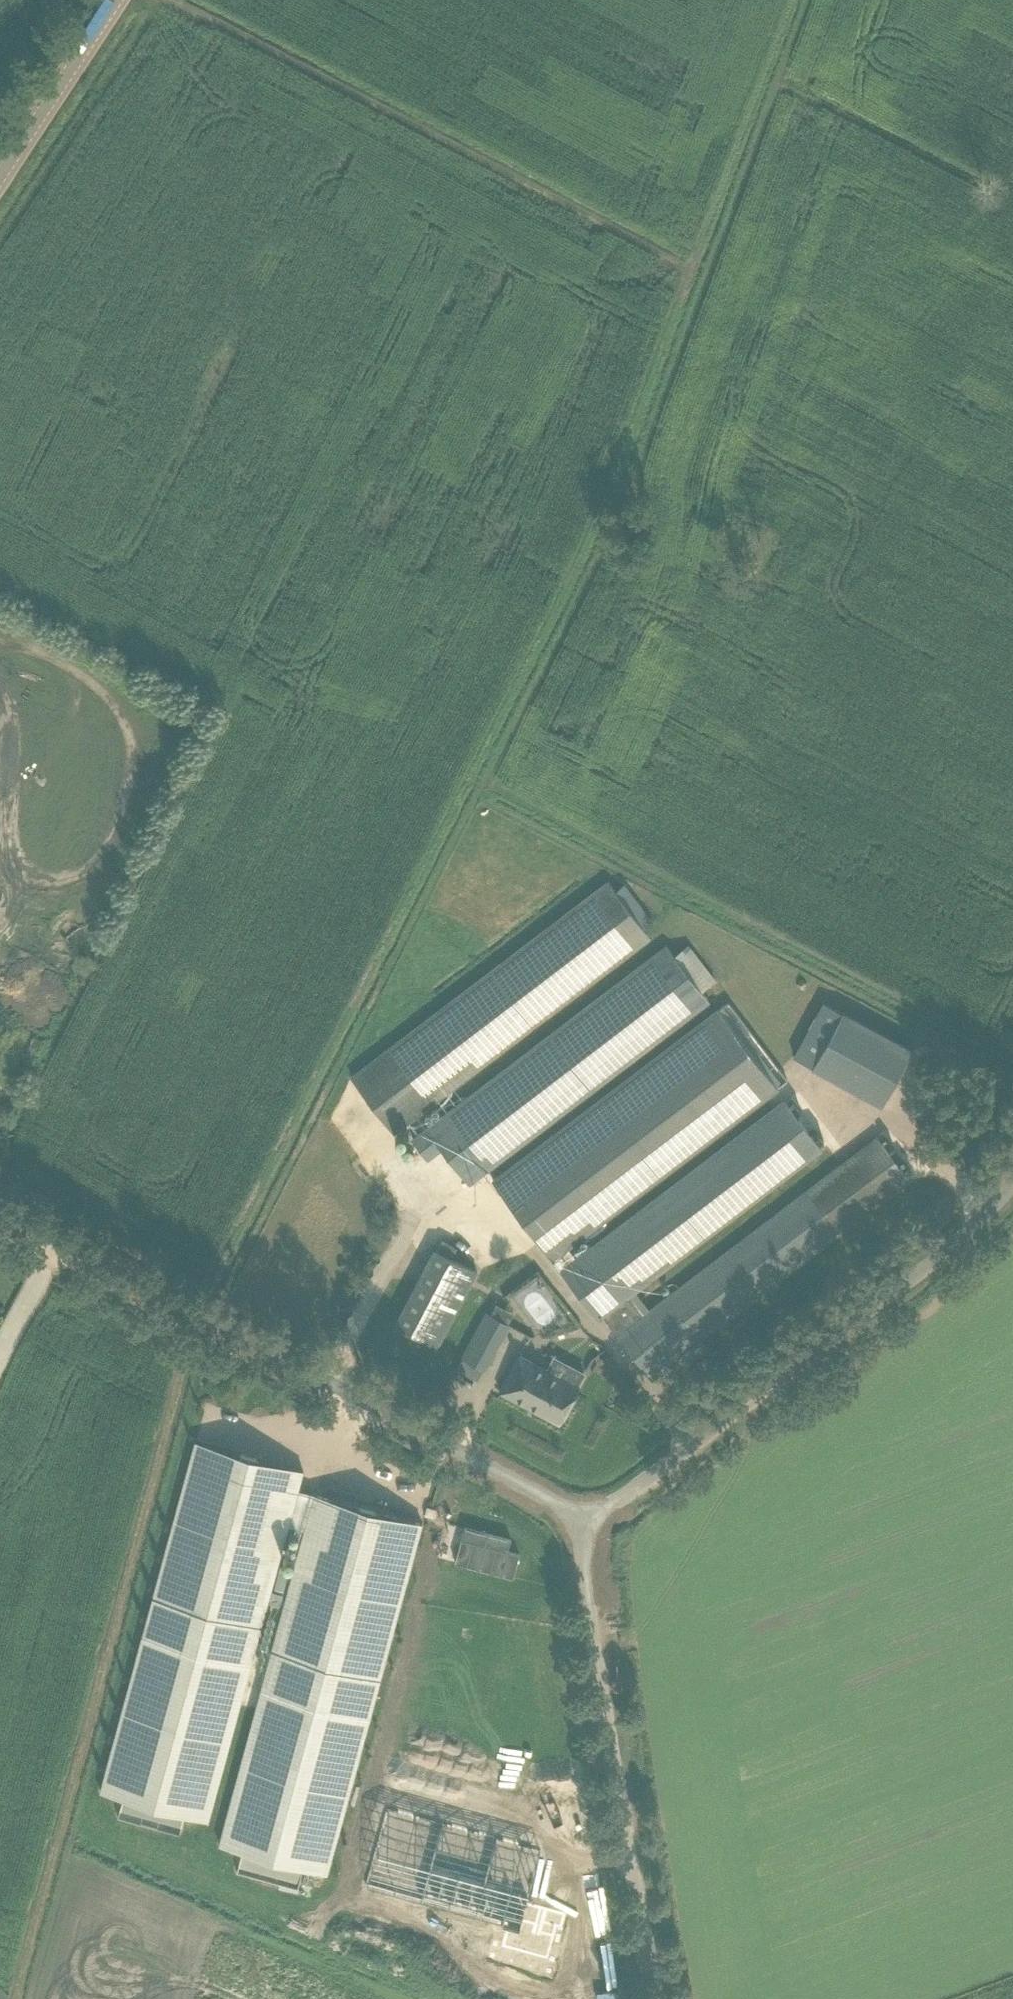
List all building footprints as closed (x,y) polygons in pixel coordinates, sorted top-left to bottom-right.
[(653,921),(625,884),(616,892),(608,881),(351,1077),(394,1133),(650,938),(643,928),(653,921)] [(667,943),(442,1115),(426,1128),(412,1139),(428,1159),(442,1148),(469,1184),(710,1000),(667,943)] [(492,1180),(562,1272),(578,1260),(567,1249),(788,1081),(727,1001),(492,1180)] [(794,1057),(864,1096),(882,1105),(912,1051),(842,1012),(842,1013),(823,1003),(794,1057)] [(578,1260),(562,1272),(597,1318),(602,1314),(617,1334),(648,1310),(633,1291),(821,1147),(786,1101),(774,1110),(578,1260)] [(648,1310),(617,1334),(653,1380),(658,1376),(656,1373),(667,1364),(829,1241),(910,1179),(877,1136),(841,1163),(648,1310)] [(452,1258),(457,1248),(443,1240),(437,1250),(435,1249),(394,1325),(436,1347),(477,1271),(452,1258)] [(456,1368),(478,1380),(508,1323),(486,1312),(456,1368)] [(509,1340),(524,1345),(528,1332),(514,1328),(509,1340)] [(500,1391),(559,1423),(578,1387),(519,1355),(500,1391)] [(207,1821),(292,1511),(294,1511),(290,1523),(304,1527),(218,1844),(242,1851),(236,1871),(297,1888),(303,1867),(327,1874),(416,1544),(422,1524),(297,1490),(303,1471),(195,1442),(100,1792),(123,1798),(118,1817),(179,1833),(184,1815),(207,1821)] [(464,1527),(455,1562),(513,1577),(519,1554),(507,1551),(510,1539),(464,1527)] [(386,1807),(365,1884),(422,1900),(424,1894),(510,1917),(502,1946),(547,1958),(556,1926),(561,1928),(565,1914),(526,1903),(540,1849),(386,1807)]
